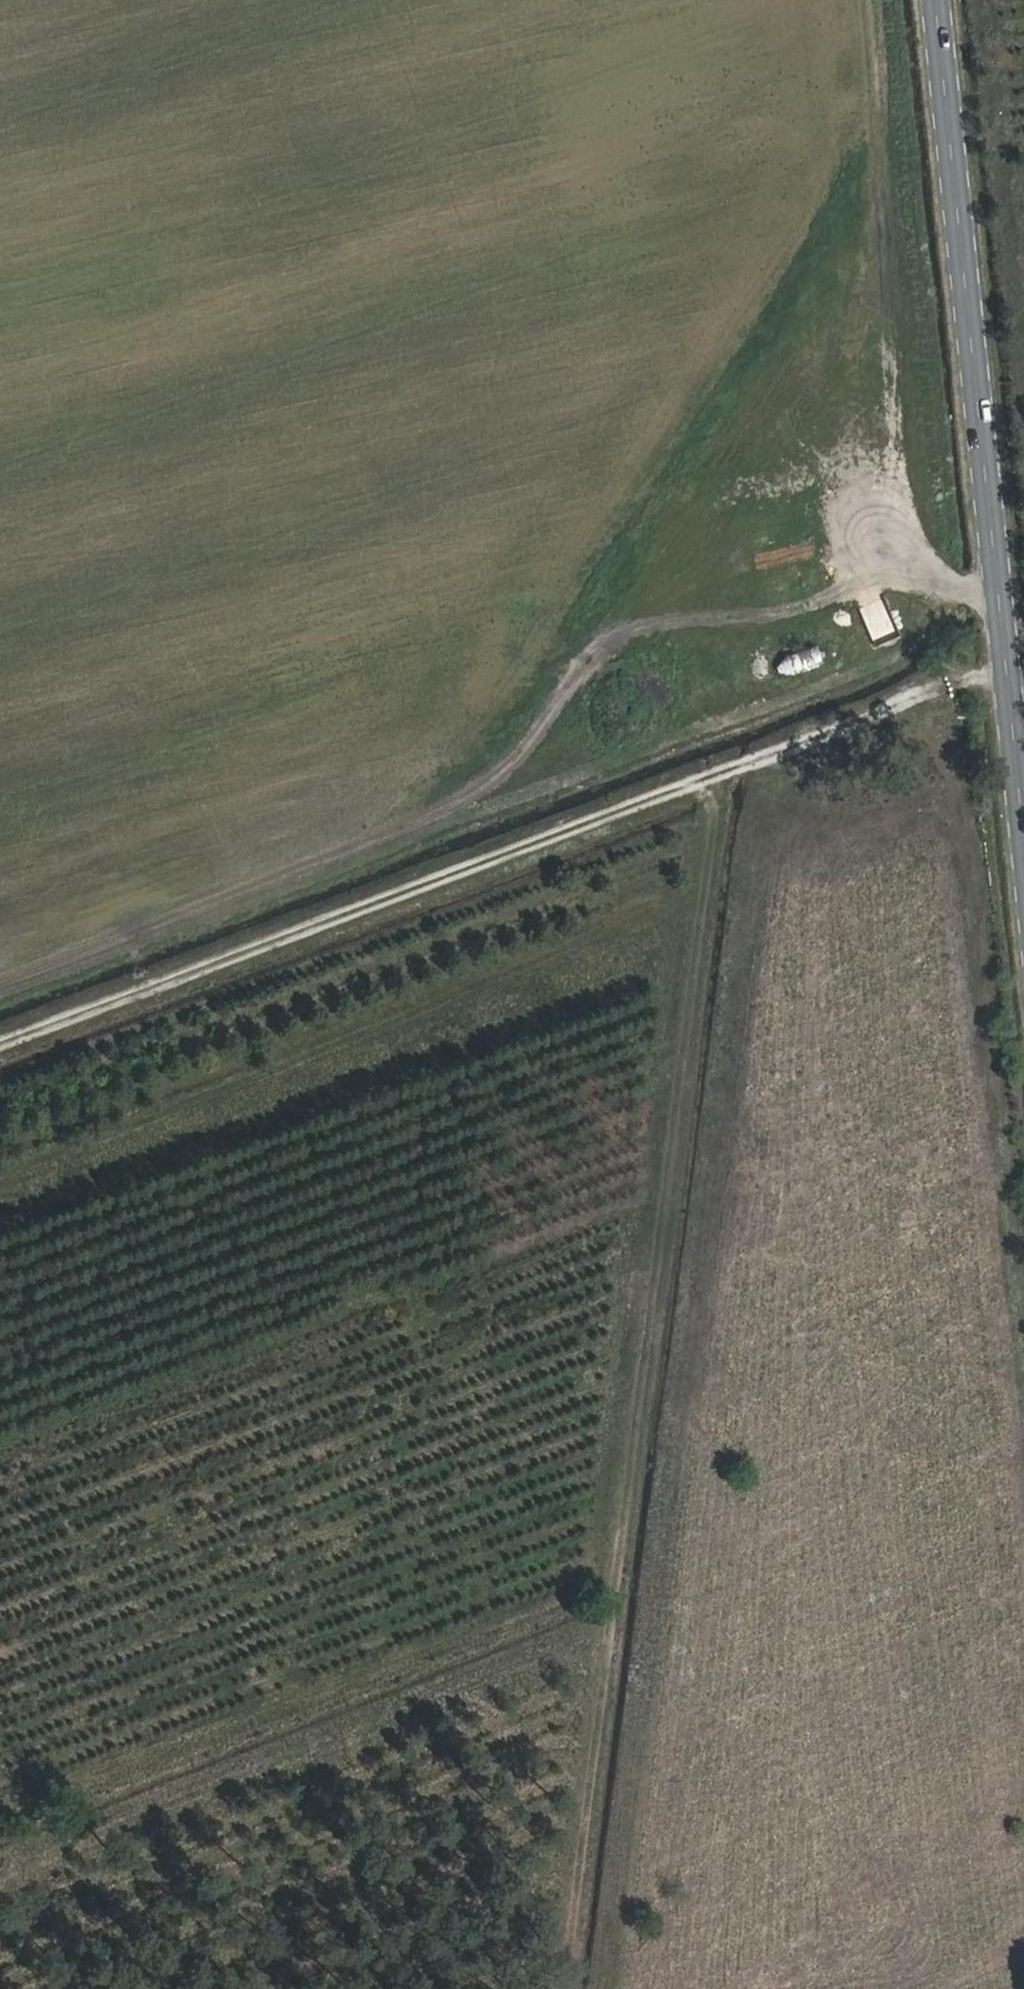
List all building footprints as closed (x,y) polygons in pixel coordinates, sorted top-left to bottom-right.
[(864,606),(878,639),(899,630),(886,597),(864,606)] [(795,670),(822,662),(817,645),(790,653),(795,670)]
